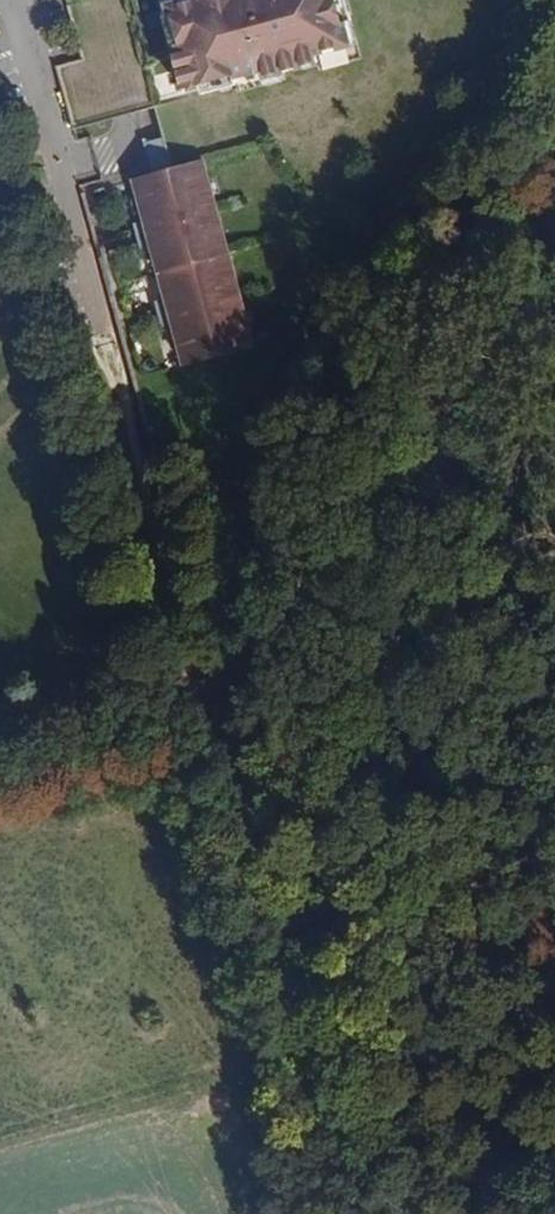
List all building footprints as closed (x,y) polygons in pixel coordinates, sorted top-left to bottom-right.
[(203,92),(239,82),(237,74),(261,67),(263,76),(319,61),(317,52),(350,43),(344,22),(353,19),(348,0),(190,0),(171,5),(183,50),(175,53),(184,88),(201,84),(203,92)] [(203,167),(134,185),(146,227),(136,229),(140,246),(150,243),(169,312),(159,315),(164,331),(174,328),(185,370),(253,351),(203,167)]
